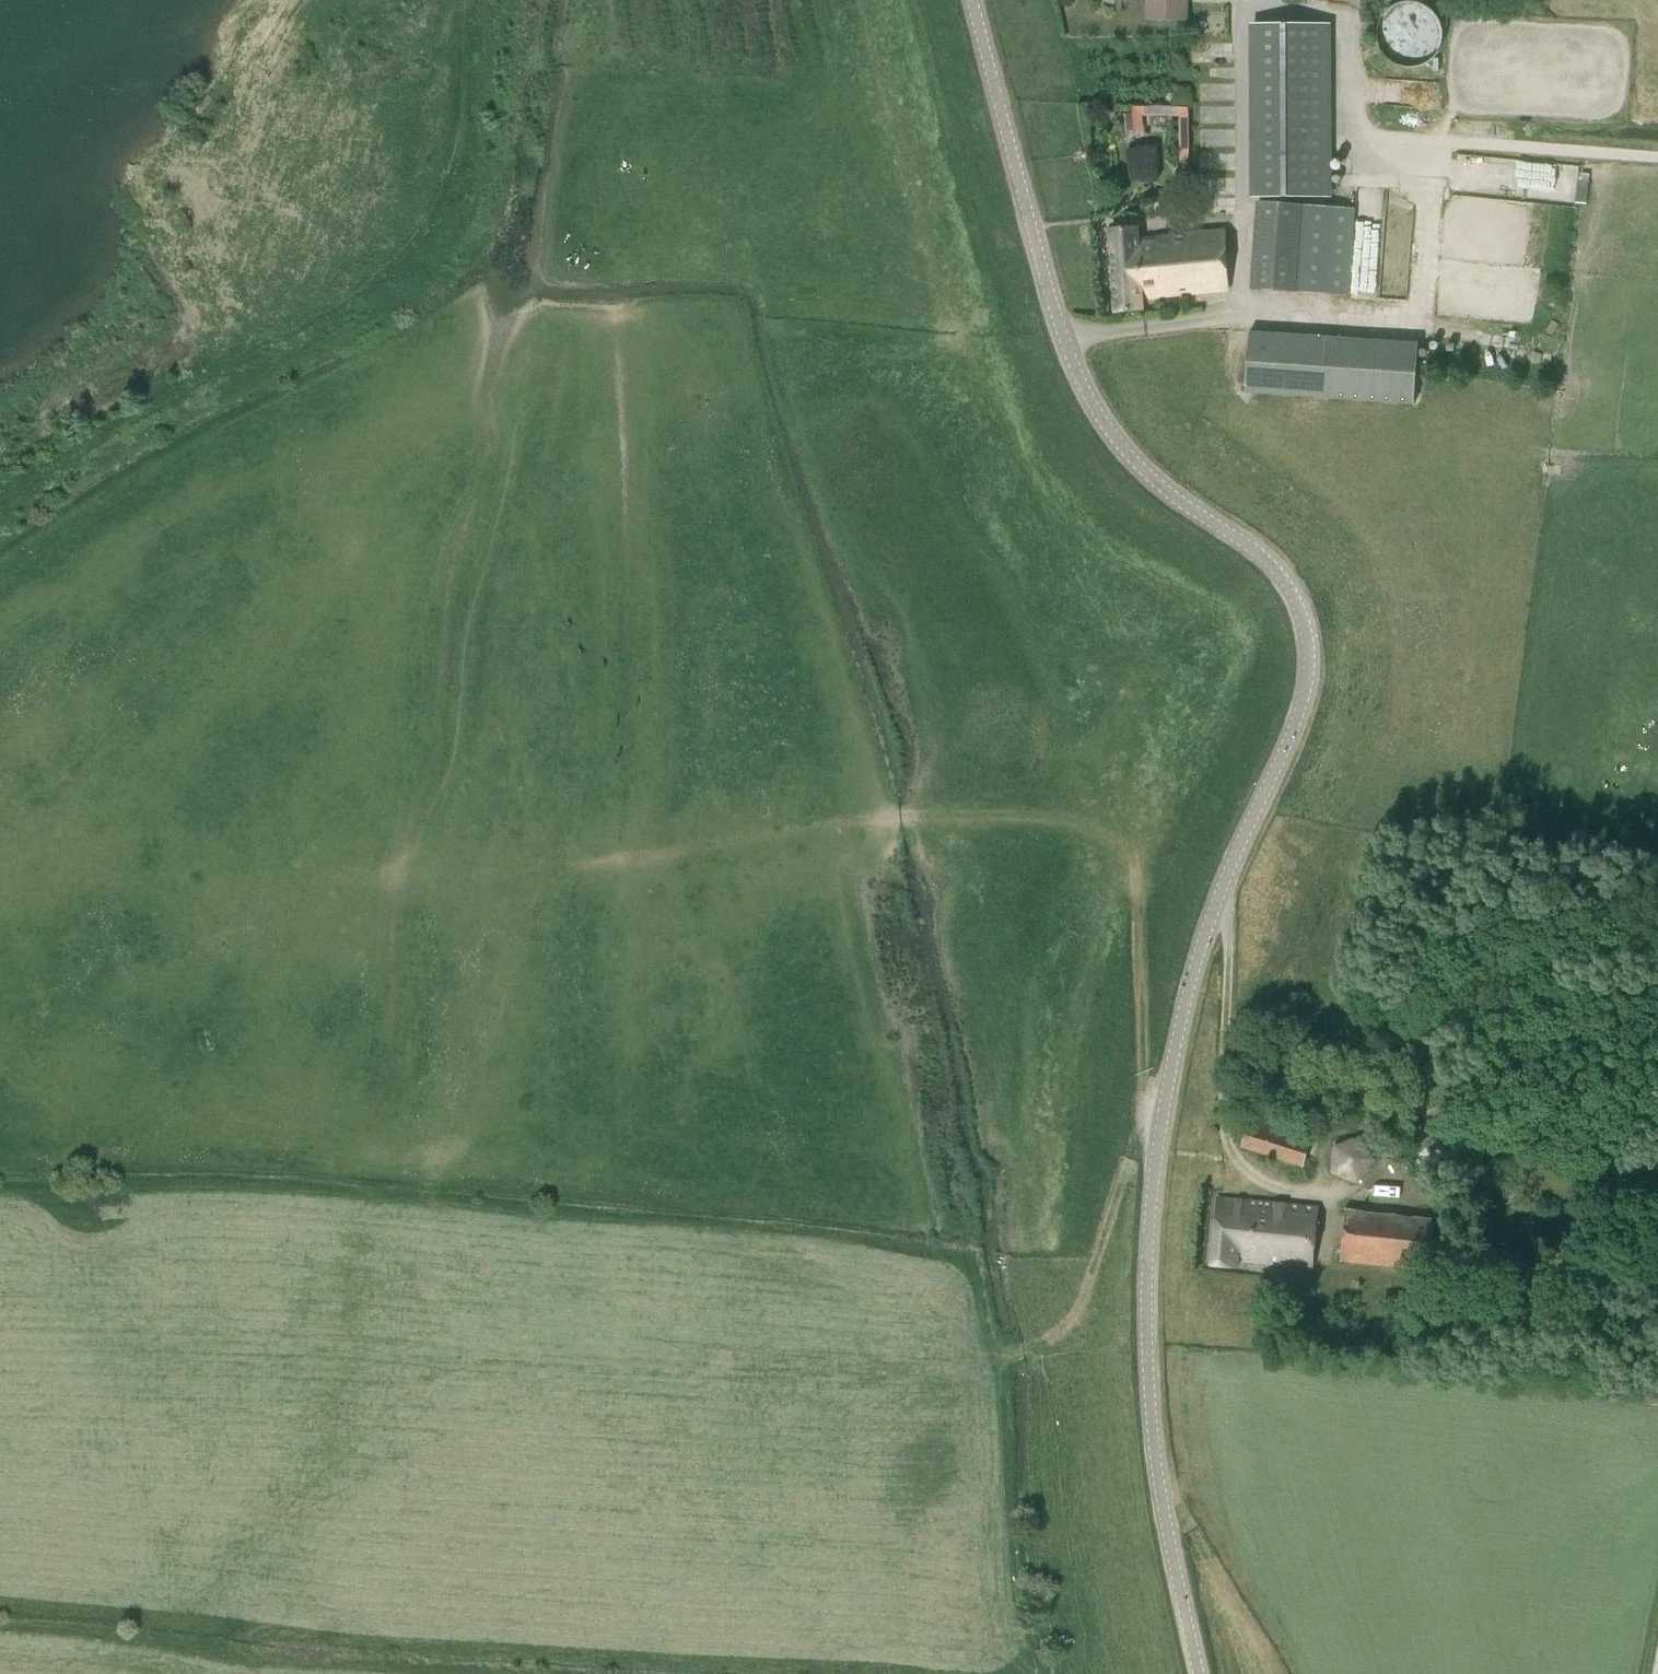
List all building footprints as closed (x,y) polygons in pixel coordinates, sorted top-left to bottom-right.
[(1408,68),(1411,68),(1414,68),(1417,68),(1420,67),(1423,66),(1428,64),(1430,62),(1432,61),(1435,59),(1437,57),(1438,54),(1440,52),(1441,49),(1442,47),(1443,44),(1444,41),(1444,38),(1444,35),(1444,32),(1444,30),(1443,27),(1442,24),(1441,21),(1440,19),(1438,16),(1437,14),(1435,12),(1432,10),(1430,8),(1428,7),(1425,5),(1423,4),(1420,3),(1417,3),(1414,2),(1411,2),(1408,2),(1405,3),(1403,3),(1400,4),(1397,5),(1395,7),(1392,8),(1390,10),(1388,12),(1386,14),(1384,16),(1382,19),(1381,21),(1380,24),(1379,27),(1378,29),(1378,32),(1378,35),(1378,38),(1378,41),(1379,44),(1380,47),(1381,49),(1382,52),(1384,54),(1386,57),(1388,59),(1390,61),(1392,62),(1395,64),(1397,65),(1400,66),(1403,67),(1405,68),(1408,68)] [(1250,24),(1251,197),(1332,197),(1331,23),(1250,24)] [(1191,88),(1188,88),(1174,88),(1174,105),(1191,105),(1191,88)] [(1161,146),(1132,146),(1133,176),(1162,175),(1161,146)] [(1563,165),(1554,196),(1585,204),(1593,173),(1563,165)] [(1406,279),(1415,202),(1391,199),(1388,224),(1360,221),(1357,248),(1379,250),(1377,276),(1406,279)] [(1349,295),(1355,208),(1259,201),(1253,289),(1349,295)] [(1140,239),(1140,229),(1111,230),(1116,311),(1142,308),(1142,298),(1228,290),(1225,231),(1140,239)] [(1246,391),(1416,402),(1420,343),(1250,332),(1246,391)] [(1302,1167),(1309,1145),(1250,1126),(1242,1148),(1302,1167)] [(1331,1173),(1369,1180),(1376,1142),(1337,1136),(1331,1173)] [(1313,1267),(1318,1209),(1218,1200),(1213,1267),(1238,1269),(1239,1261),(1313,1267)] [(1371,1224),(1367,1263),(1428,1269),(1432,1230),(1371,1224)]
